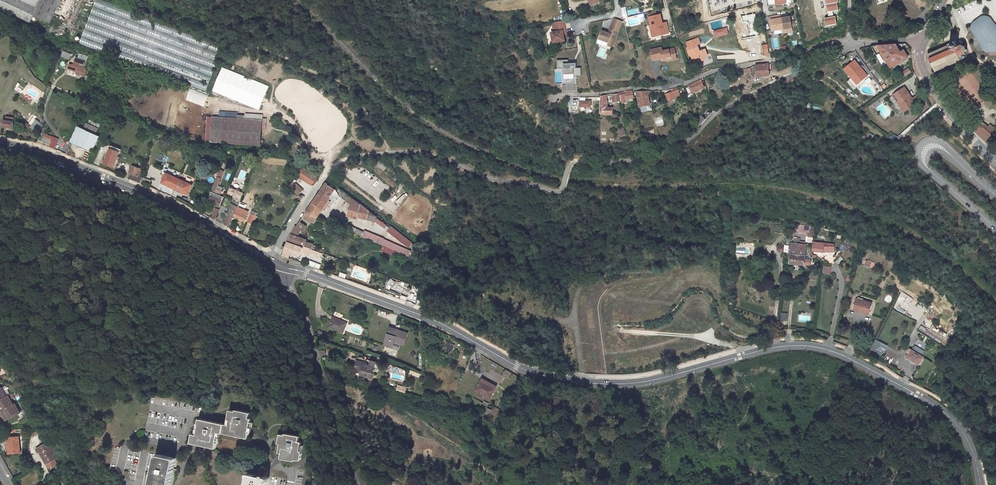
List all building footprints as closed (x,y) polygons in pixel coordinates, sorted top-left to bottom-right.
[(27,26),(31,18),(48,27),(61,0),(0,0),(0,13),(27,26)] [(207,91),(222,45),(95,4),(82,44),(122,57),(123,55),(191,77),(188,85),(207,91)] [(771,20),(773,31),(783,30),(781,19),(780,16),(779,14),(778,14),(771,15),(772,20),(771,20)] [(664,26),(663,24),(661,15),(650,18),(652,27),(651,27),(652,31),(653,31),(655,37),(670,33),(668,25),(664,26)] [(781,19),(783,30),(792,28),(790,17),(781,19)] [(975,32),(986,48),(988,50),(989,51),(991,51),(994,51),(995,51),(995,25),(995,23),(994,22),(992,19),(990,18),(987,17),(985,17),(983,17),(981,18),(976,22),(975,24),(974,26),(973,28),(973,30),(974,31),(975,32)] [(613,47),(614,46),(623,21),(615,19),(610,33),(603,31),(600,39),(610,42),(609,44),(609,46),(613,47)] [(553,42),(563,40),(565,40),(564,34),(563,31),(566,31),(564,21),(560,22),(555,23),(556,33),(552,33),(553,42)] [(705,60),(708,54),(705,47),(700,49),(698,44),(702,43),(699,37),(686,42),(688,46),(686,47),(690,56),(691,55),(694,64),(705,60)] [(935,71),(957,63),(958,65),(965,62),(963,60),(965,59),(965,58),(964,55),(965,55),(966,50),(965,48),(961,46),(957,47),(957,46),(958,45),(958,44),(957,43),(956,43),(955,42),(950,44),(950,45),(928,54),(935,71)] [(900,53),(895,44),(872,47),(877,54),(883,51),(887,59),(891,66),(906,57),(903,51),(900,53)] [(662,47),(651,50),(653,60),(663,58),(666,57),(666,60),(667,59),(668,61),(672,60),(671,57),(677,56),(675,48),(663,51),(662,47)] [(63,51),(61,57),(70,60),(72,54),(63,51)] [(80,80),(82,72),(75,70),(75,67),(80,69),(83,60),(75,57),(73,62),(72,62),(69,69),(65,68),(63,73),(72,76),(72,78),(76,79),(80,80)] [(567,60),(555,60),(555,83),(573,83),(573,76),(580,76),(580,68),(573,68),(573,63),(567,63),(567,60)] [(849,74),(858,85),(864,80),(868,86),(873,83),(868,77),(864,72),(864,73),(861,69),(862,69),(855,61),(845,69),(849,74)] [(751,69),(752,76),(757,75),(757,77),(770,75),(769,65),(753,67),(751,69)] [(223,68),(214,91),(260,110),(269,86),(223,68)] [(967,79),(974,90),(980,86),(973,75),(967,79)] [(701,86),(705,84),(702,79),(683,88),(688,94),(692,92),(692,90),(693,90),(699,87),(701,86)] [(674,91),(667,94),(670,100),(679,95),(678,92),(679,91),(678,88),(671,89),(672,90),(673,90),(674,91)] [(894,94),(905,111),(920,102),(916,96),(911,99),(903,88),(894,94)] [(192,89),(187,100),(207,106),(211,96),(192,89)] [(629,103),(635,102),(633,92),(628,91),(626,92),(629,103)] [(637,92),(638,98),(640,107),(650,105),(648,95),(647,91),(637,92)] [(624,107),(627,107),(624,92),(619,93),(622,106),(623,106),(624,107)] [(892,95),(903,112),(905,111),(894,94),(892,95)] [(600,102),(601,114),(604,114),(607,114),(614,113),(613,107),(608,108),(608,102),(608,95),(600,96),(600,102)] [(204,112),(206,107),(191,103),(190,107),(204,112)] [(1,120),(1,126),(8,127),(7,128),(11,129),(12,122),(11,122),(12,113),(10,113),(9,117),(6,117),(5,121),(1,120)] [(655,127),(663,126),(662,116),(654,117),(655,127)] [(29,118),(19,126),(25,133),(35,125),(29,118)] [(238,118),(213,118),(212,143),(262,147),(264,120),(245,119),(238,118)] [(978,118),(976,121),(978,123),(979,123),(986,129),(988,127),(978,118)] [(976,121),(971,127),(972,128),(973,129),(985,140),(995,129),(991,124),(988,127),(986,129),(979,123),(978,123),(976,121)] [(81,124),(71,146),(82,151),(89,136),(93,129),(81,124)] [(53,136),(45,133),(42,141),(50,144),(53,136)] [(95,139),(89,136),(82,151),(87,153),(95,139)] [(109,145),(100,164),(109,168),(117,152),(118,150),(109,145)] [(129,165),(124,179),(136,184),(138,178),(137,177),(139,171),(136,170),(136,167),(129,165)] [(318,177),(305,168),(298,179),(312,186),(318,177)] [(516,174),(500,169),(498,174),(514,180),(516,174)] [(220,171),(216,170),(208,189),(213,191),(220,171)] [(162,174),(158,183),(165,187),(165,186),(178,192),(177,193),(183,196),(187,186),(162,174)] [(328,180),(306,213),(317,218),(331,199),(335,202),(339,196),(351,204),(349,213),(366,221),(370,213),(367,210),(328,180)] [(294,189),(298,193),(300,194),(304,188),(298,183),(296,184),(294,189)] [(233,202),(237,203),(241,195),(235,192),(235,191),(231,189),(230,190),(227,188),(224,195),(231,198),(231,199),(232,200),(232,201),(233,202)] [(220,198),(207,192),(203,201),(216,207),(220,198)] [(230,204),(220,226),(225,228),(235,208),(237,203),(233,202),(232,205),(230,204)] [(231,218),(241,222),(245,213),(240,211),(242,208),(239,206),(237,209),(235,208),(231,218)] [(222,209),(217,207),(211,221),(216,222),(222,209)] [(248,226),(252,218),(248,216),(244,224),(248,226)] [(370,216),(369,220),(375,222),(382,226),(384,228),(386,225),(382,222),(377,217),(370,216)] [(296,227),(288,241),(312,249),(313,244),(297,238),(298,235),(301,236),(305,227),(300,224),(298,227),(296,227)] [(797,232),(805,233),(807,233),(808,226),(806,225),(798,224),(797,229),(791,228),(791,231),(797,232)] [(391,226),(388,230),(408,247),(412,243),(391,226)] [(365,231),(363,238),(383,246),(381,250),(394,256),(396,251),(408,256),(412,250),(385,240),(384,239),(365,231)] [(789,256),(802,258),(802,252),(804,253),(804,250),(803,250),(803,245),(797,245),(798,240),(791,240),(791,244),(788,244),(787,251),(789,251),(789,256)] [(288,241),(284,250),(283,251),(281,255),(289,258),(291,253),(300,256),(302,252),(309,255),(310,253),(316,255),(318,251),(312,249),(288,241)] [(822,255),(830,254),(831,246),(811,243),(810,245),(814,245),(814,244),(823,245),(823,248),(822,255)] [(781,253),(784,247),(779,244),(776,249),(781,253)] [(810,253),(819,254),(822,255),(823,248),(823,245),(814,244),(814,245),(810,245),(810,253)] [(789,256),(788,264),(806,267),(807,261),(801,260),(802,258),(789,256)] [(863,265),(872,268),(875,263),(865,259),(863,265)] [(866,305),(851,300),(848,309),(854,312),(853,313),(862,316),(866,305)] [(347,324),(333,318),(329,328),(343,334),(347,324)] [(942,341),(946,332),(931,325),(927,334),(942,341)] [(407,333),(388,328),(383,345),(391,348),(393,342),(403,345),(407,333)] [(884,351),(886,344),(874,339),(871,346),(884,351)] [(454,345),(445,342),(441,351),(450,355),(454,345)] [(920,361),(908,354),(903,361),(915,369),(920,361)] [(364,363),(356,361),(354,369),(361,371),(360,375),(372,377),(374,366),(363,364),(364,363)] [(421,379),(422,375),(412,371),(410,375),(421,379)] [(495,387),(481,379),(475,390),(489,398),(495,387)] [(0,400),(0,412),(3,410),(14,404),(9,395),(7,396),(0,400)] [(14,404),(3,410),(5,415),(4,416),(6,420),(20,412),(15,403),(14,404)] [(496,417),(485,412),(482,417),(493,422),(496,417)] [(227,429),(197,423),(196,429),(197,429),(195,439),(191,438),(189,447),(214,452),(215,446),(214,446),(216,436),(246,442),(247,436),(246,436),(249,423),(246,423),(247,418),(233,415),(232,417),(228,416),(227,424),(228,424),(227,429)] [(284,436),(279,435),(277,444),(279,445),(278,454),(280,455),(279,459),(294,462),(294,460),(299,461),(301,452),(299,452),(301,442),(298,442),(299,436),(285,433),(284,436)] [(19,436),(8,437),(9,446),(11,446),(11,454),(20,453),(19,436)] [(49,441),(36,448),(38,452),(39,451),(41,450),(44,455),(42,456),(46,464),(54,459),(58,457),(49,441)] [(157,454),(151,484),(170,484),(176,458),(157,454)] [(54,459),(46,464),(48,468),(56,463),(54,459)] [(248,473),(246,484),(266,484),(268,476),(267,476),(268,470),(259,468),(257,474),(248,473)] [(63,479),(64,481),(63,481),(65,484),(68,484),(72,483),(69,478),(68,476),(63,479)]
